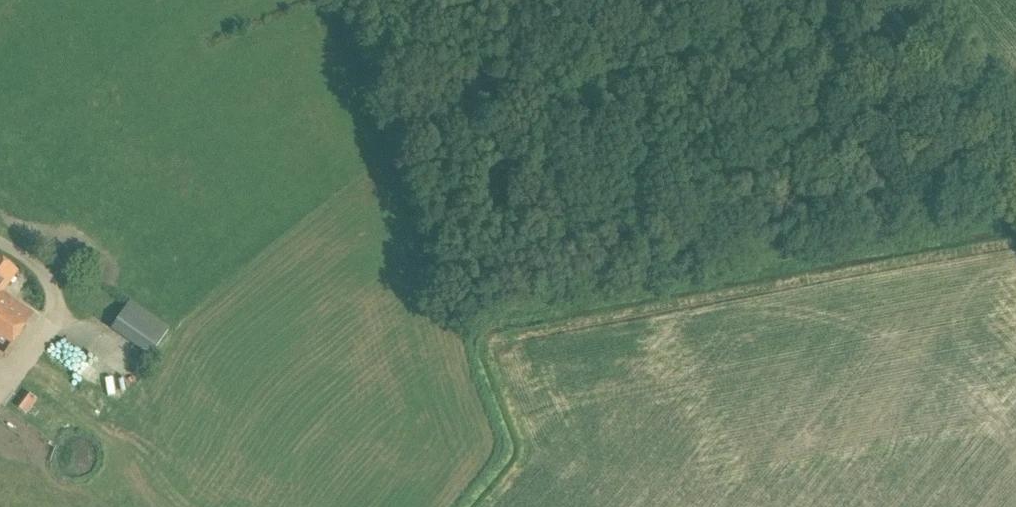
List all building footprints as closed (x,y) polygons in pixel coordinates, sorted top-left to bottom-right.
[(17,272),(0,260),(0,352),(5,356),(33,316),(1,294),(17,272)] [(150,358),(169,330),(129,302),(109,330),(150,358)] [(86,376),(117,388),(125,369),(95,356),(86,376)] [(74,480),(78,480),(82,479),(86,477),(89,475),(92,472),(95,469),(96,465),(97,461),(98,457),(97,453),(96,449),(94,446),(91,443),(88,440),(84,438),(80,437),(76,436),(72,437),(68,438),(64,440),(61,443),(58,446),(56,450),(55,454),(54,458),(55,462),(56,466),(58,470),(60,473),(63,475),(67,477),(70,479),(74,480)]
